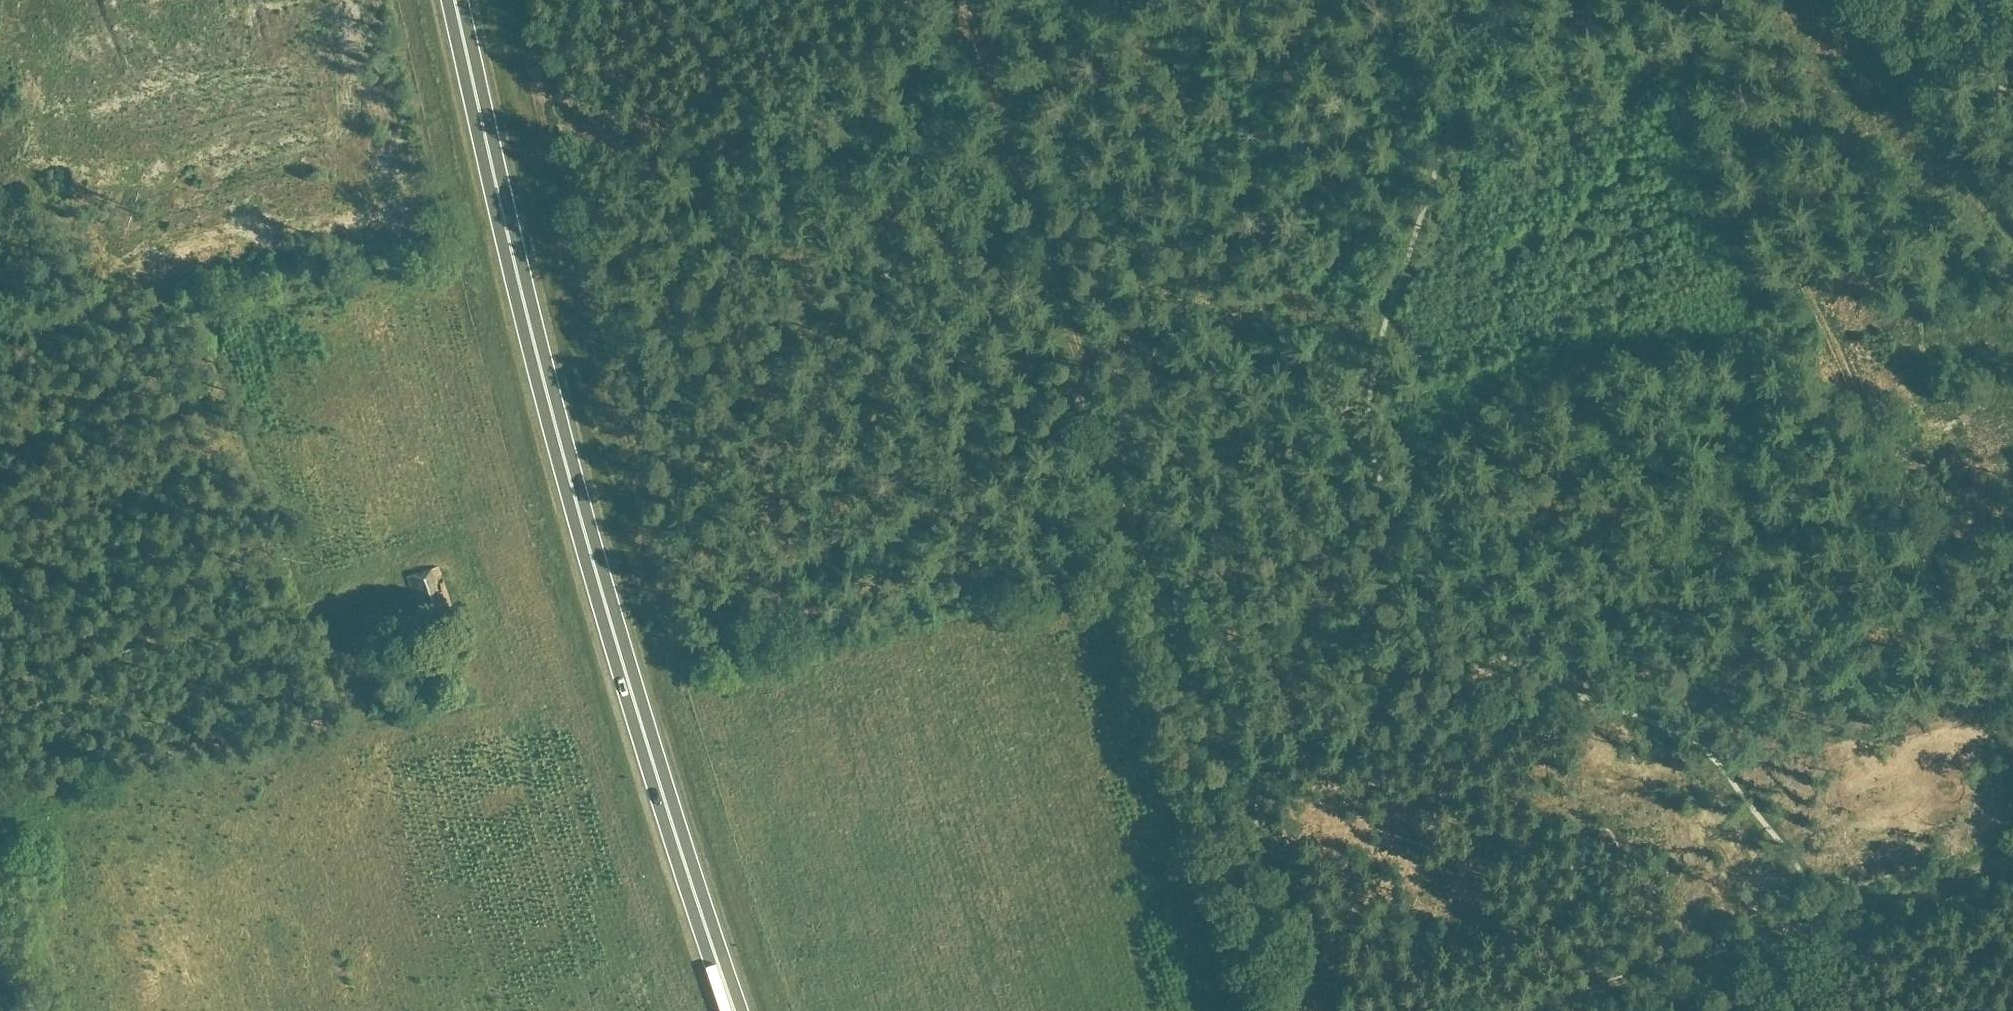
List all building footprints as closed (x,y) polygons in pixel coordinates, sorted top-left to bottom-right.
[(410,578),(422,620),(454,609),(441,566),(410,578)]
